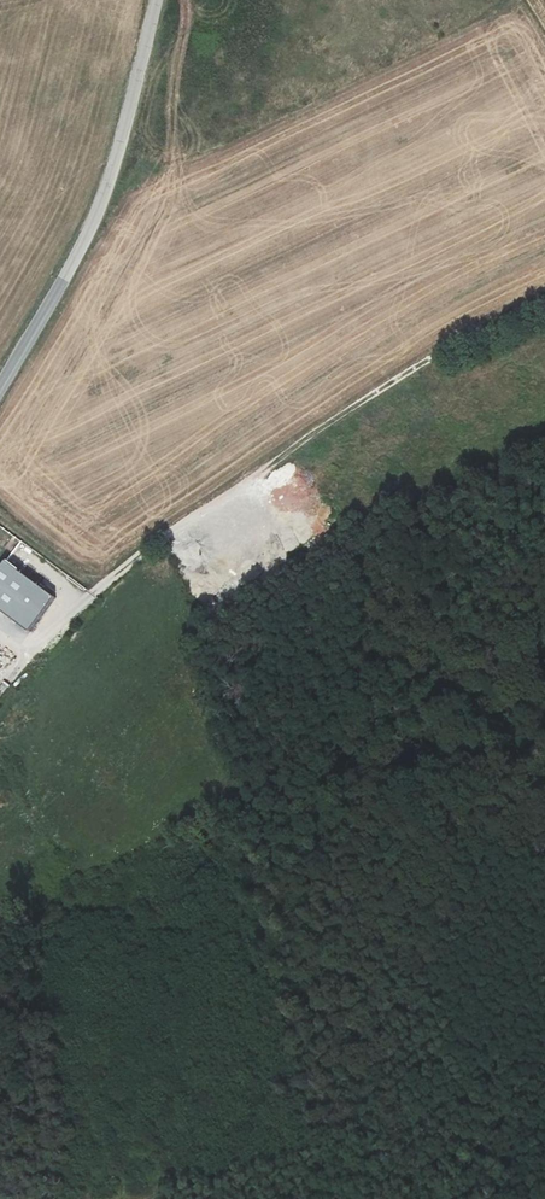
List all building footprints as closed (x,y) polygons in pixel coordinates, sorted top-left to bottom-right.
[(0,568),(0,609),(26,629),(51,597),(5,561),(0,568)]
